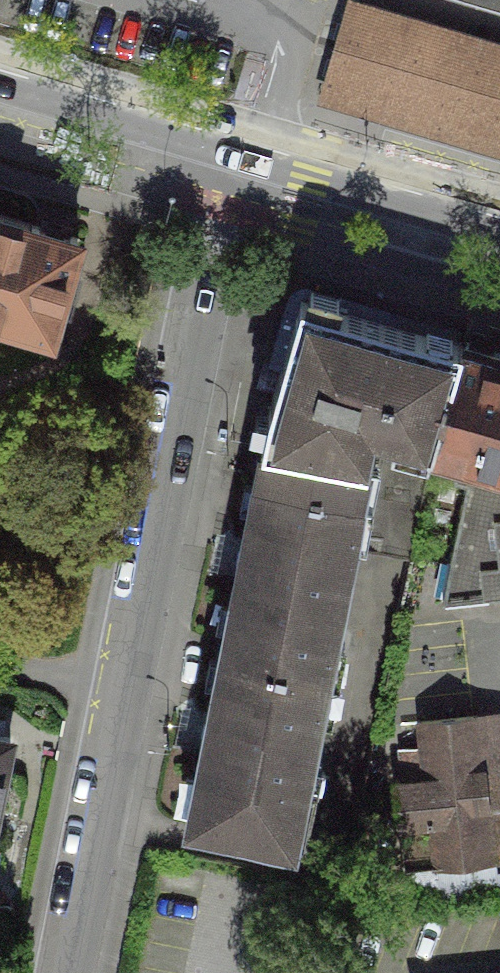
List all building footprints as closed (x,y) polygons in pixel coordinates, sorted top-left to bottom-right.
[(499,11),(499,0),(464,0),(499,11)] [(350,5),(324,92),(366,105),(499,144),(499,56),(409,29),(411,23),(350,5)] [(0,214),(0,320),(51,334),(78,237),(0,214)] [(263,444),(256,476),(359,497),(368,458),(365,457),(374,420),(396,425),(391,447),(429,459),(463,342),(332,305),(335,295),(307,287),(305,297),(299,300),(269,404),(261,444),(263,444)] [(463,342),(429,459),(451,466),(452,480),(465,483),(448,559),(478,570),(482,597),(499,595),(499,353),(463,342)] [(256,476),(237,573),(341,591),(359,497),(256,476)] [(237,573),(222,649),(328,668),(341,591),(237,573)] [(205,736),(188,820),(292,841),(293,835),(305,837),(316,778),(305,776),(328,668),(222,649),(209,717),(205,716),(201,736),(205,736)] [(491,858),(476,714),(420,720),(425,777),(395,780),(404,867),(491,858)] [(9,738),(0,736),(0,785),(9,738)]
